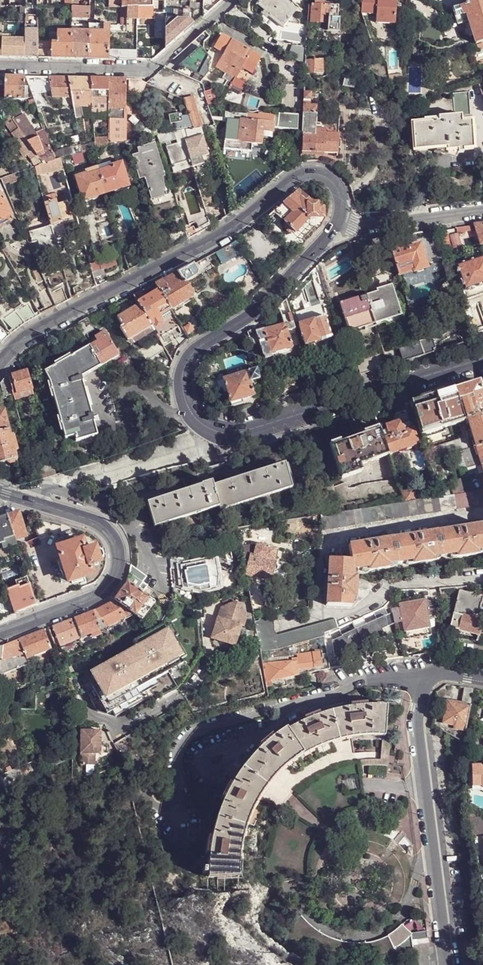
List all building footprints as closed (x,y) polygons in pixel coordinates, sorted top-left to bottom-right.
[(166,0),(153,0),(153,7),(153,19),(166,19),(166,9),(166,0)] [(266,11),(270,14),(268,16),(269,17),(283,28),(298,11),(290,4),(285,0),(261,0),(257,5),(266,11)] [(361,14),(376,14),(376,23),(396,24),(397,0),(362,0),(361,14)] [(440,6),(442,7),(445,9),(451,10),(458,8),(459,7),(462,4),(455,0),(443,0),(440,6)] [(474,44),(482,41),(482,0),(481,0),(475,2),(470,4),(465,6),(459,7),(462,15),(465,14),(467,23),(472,35),(474,44)] [(91,5),(90,5),(86,5),(77,5),(73,5),(73,16),(90,16),(91,5)] [(309,5),(308,23),(329,23),(329,18),(336,19),(337,6),(325,5),(315,5),(309,5)] [(138,19),(138,7),(128,7),(128,18),(135,19),(138,19)] [(153,19),(153,7),(138,7),(138,19),(144,19),(153,19)] [(459,25),(467,23),(465,14),(462,15),(459,7),(458,8),(451,10),(456,26),(459,25)] [(329,18),(329,23),(328,31),(336,31),(339,32),(339,19),(336,19),(329,18)] [(127,27),(127,25),(122,25),(111,24),(108,24),(104,24),(94,23),(92,23),(91,24),(90,24),(90,30),(110,30),(110,31),(117,31),(127,32),(127,27)] [(310,35),(318,37),(320,26),(313,24),(310,35)] [(166,25),(153,25),(154,33),(166,33),(166,25)] [(38,57),(38,30),(26,29),(25,34),(25,56),(38,57)] [(89,58),(90,30),(72,29),(72,30),(72,57),(89,58)] [(72,57),(72,30),(58,30),(57,41),(52,41),(52,51),(52,57),(72,57)] [(110,31),(110,30),(90,30),(89,58),(110,58),(110,50),(110,41),(110,31)] [(328,41),(335,41),(336,31),(328,31),(328,41)] [(242,67),(251,52),(221,35),(214,48),(224,53),(216,68),(225,73),(236,78),(242,67)] [(461,39),(464,47),(474,44),(472,35),(461,39)] [(289,56),(304,64),(305,48),(293,45),(289,56)] [(182,67),(176,71),(200,84),(208,74),(208,66),(211,60),(203,51),(200,47),(179,66),(182,67)] [(137,59),(138,51),(110,50),(110,58),(137,59)] [(261,58),(251,52),(242,67),(252,73),(261,58)] [(323,61),(306,60),(306,65),(305,74),(322,75),(323,61)] [(236,78),(225,73),(222,78),(228,81),(224,87),(229,90),(230,89),(236,78)] [(5,76),(5,81),(5,99),(25,99),(25,88),(25,77),(5,76)] [(26,77),(33,95),(51,90),(49,78),(44,77),(26,77)] [(49,78),(51,90),(52,97),(72,97),(68,78),(49,78)] [(68,78),(72,97),(74,106),(81,106),(92,107),(92,97),(91,90),(90,78),(68,78)] [(110,78),(90,78),(92,97),(107,97),(110,97),(110,78)] [(109,137),(109,145),(125,140),(126,140),(127,79),(123,78),(110,78),(110,97),(109,113),(109,120),(109,137)] [(230,89),(240,95),(246,84),(236,78),(230,89)] [(138,79),(129,79),(129,93),(143,93),(147,83),(138,79)] [(342,88),(354,90),(355,83),(344,80),(342,88)] [(207,104),(217,105),(212,89),(203,92),(207,104)] [(461,119),(471,118),(468,92),(452,94),(454,116),(461,116),(461,119)] [(301,152),(338,154),(338,137),(325,137),(325,134),(325,131),(324,130),(323,127),(322,126),(320,124),(318,124),(315,123),(316,107),(310,106),(310,94),(304,94),(303,114),(301,152)] [(107,97),(92,97),(92,107),(93,112),(107,112),(107,97)] [(194,97),(185,99),(190,115),(194,127),(201,127),(203,127),(194,97)] [(2,122),(5,121),(10,116),(7,112),(1,104),(0,103),(0,119),(2,122)] [(74,106),(76,116),(83,115),(81,106),(74,106)] [(17,107),(7,112),(10,116),(14,121),(23,116),(17,107)] [(325,137),(338,137),(340,115),(331,114),(331,111),(330,109),(327,108),(316,107),(315,123),(318,124),(320,124),(322,126),(323,127),(324,130),(325,131),(325,134),(325,137)] [(300,116),(300,113),(276,111),(275,110),(274,116),(274,127),(298,130),(299,118),(300,116)] [(253,144),(262,145),(262,137),(263,132),(271,133),(273,133),(274,127),(274,116),(259,114),(259,116),(226,112),(225,122),(228,123),(226,141),(253,144)] [(194,127),(190,115),(181,117),(180,113),(170,115),(171,123),(175,123),(177,131),(182,130),(194,128),(194,127)] [(26,138),(44,163),(56,160),(54,152),(45,130),(38,133),(25,115),(23,116),(14,121),(19,128),(26,138)] [(83,115),(76,116),(78,125),(85,123),(83,115)] [(10,116),(5,121),(13,132),(19,128),(14,121),(10,116)] [(447,150),(448,151),(458,150),(474,149),(471,118),(461,119),(461,116),(454,116),(438,118),(439,122),(413,124),(415,150),(433,149),(439,149),(440,147),(441,146),(441,143),(447,144),(447,148),(447,150)] [(141,127),(141,137),(157,134),(157,128),(151,128),(151,127),(141,127)] [(202,130),(201,127),(194,127),(194,128),(182,130),(184,136),(202,130)] [(19,128),(13,132),(12,133),(20,143),(21,142),(26,138),(19,128)] [(184,136),(182,130),(177,131),(174,132),(176,137),(178,143),(185,141),(184,136)] [(204,135),(202,130),(184,136),(185,141),(204,135)] [(176,137),(174,132),(158,134),(161,142),(176,137)] [(204,135),(185,141),(190,160),(202,157),(210,155),(204,135)] [(95,137),(95,138),(96,148),(109,145),(109,137),(98,137),(95,137)] [(44,163),(26,138),(21,142),(27,152),(36,164),(37,165),(44,163)] [(95,138),(82,142),(84,152),(93,149),(96,148),(95,138)] [(190,160),(185,141),(178,143),(166,146),(172,165),(174,173),(193,168),(192,165),(190,160)] [(253,144),(226,141),(225,149),(252,152),(253,144)] [(434,152),(456,157),(458,150),(448,151),(447,150),(447,148),(447,144),(441,143),(441,146),(440,147),(439,149),(433,149),(434,152)] [(139,148),(141,153),(152,149),(151,145),(139,148)] [(61,151),(63,158),(72,155),(76,154),(81,153),(80,146),(74,147),(61,151)] [(146,175),(152,197),(165,194),(160,176),(164,175),(156,149),(152,149),(141,153),(134,155),(140,177),(146,175)] [(54,152),(56,160),(61,158),(63,158),(61,151),(54,152)] [(36,164),(27,152),(11,159),(16,173),(20,172),(26,169),(36,165),(37,165),(36,164)] [(76,154),(72,155),(75,164),(85,161),(83,152),(81,153),(76,154)] [(202,157),(190,160),(192,165),(193,168),(204,164),(202,157)] [(56,160),(44,163),(46,170),(63,165),(61,158),(56,160)] [(268,165),(277,177),(286,170),(277,159),(268,165)] [(98,166),(106,193),(113,191),(116,192),(120,191),(122,187),(129,186),(128,183),(125,174),(124,172),(121,162),(115,164),(112,165),(111,162),(98,166)] [(46,170),(44,163),(37,165),(36,165),(39,176),(64,170),(63,165),(46,170)] [(76,177),(84,200),(91,198),(95,199),(98,198),(99,195),(106,193),(98,166),(85,170),(86,173),(76,177)] [(160,176),(165,194),(169,193),(164,175),(160,176)] [(300,191),(296,194),(307,203),(309,203),(311,201),(300,191)] [(51,195),(44,196),(46,203),(53,201),(57,200),(55,193),(51,195)] [(13,217),(10,210),(4,198),(2,194),(0,195),(0,223),(13,217)] [(293,231),(295,233),(308,218),(307,219),(307,203),(296,194),(280,206),(275,211),(278,215),(285,221),(284,222),(285,224),(293,231)] [(46,203),(52,225),(64,222),(63,221),(71,218),(67,202),(65,203),(59,204),(57,200),(53,201),(46,203)] [(309,203),(307,203),(307,219),(308,218),(317,218),(317,215),(317,206),(317,203),(309,203)] [(328,213),(328,206),(317,206),(317,215),(327,215),(328,213)] [(275,211),(263,221),(265,223),(268,226),(272,221),(274,219),(278,215),(275,211)] [(15,221),(13,217),(0,223),(0,227),(15,221)] [(52,225),(57,242),(67,239),(64,222),(52,225)] [(184,227),(188,239),(197,234),(193,223),(184,227)] [(293,231),(285,224),(284,228),(288,232),(292,232),(293,231)] [(480,244),(482,244),(482,224),(475,225),(480,244)] [(57,242),(52,225),(30,232),(33,243),(39,241),(42,253),(58,248),(57,242)] [(170,230),(174,246),(178,244),(184,241),(180,227),(170,230)] [(437,233),(440,242),(448,240),(445,231),(437,233)] [(231,244),(238,256),(244,252),(237,240),(231,244)] [(443,252),(450,250),(451,249),(448,240),(440,242),(443,252)] [(231,244),(215,252),(222,265),(237,255),(231,244)] [(400,276),(415,271),(426,268),(419,246),(408,249),(407,245),(391,249),(392,252),(400,276)] [(58,248),(42,253),(43,258),(60,253),(58,248)] [(97,253),(99,259),(102,269),(105,268),(117,265),(113,248),(97,253)] [(130,269),(140,264),(136,251),(126,258),(130,269)] [(468,261),(455,265),(464,291),(482,285),(482,257),(468,261)] [(91,262),(93,271),(102,269),(99,259),(91,262)] [(199,275),(193,264),(177,272),(185,286),(186,285),(190,283),(198,278),(199,275)] [(93,271),(97,285),(99,285),(108,280),(105,268),(102,269),(93,271)] [(321,281),(313,270),(305,278),(312,288),(320,282),(321,281)] [(87,286),(87,289),(97,285),(93,271),(84,275),(87,286)] [(400,276),(402,283),(418,277),(415,271),(400,276)] [(190,297),(191,293),(186,285),(185,286),(177,272),(156,284),(159,290),(170,309),(190,297)] [(312,288),(305,278),(297,286),(306,296),(320,285),(320,282),(312,288)] [(366,294),(375,323),(401,316),(392,284),(377,288),(377,291),(374,292),(372,289),(371,289),(372,292),(366,294)] [(466,299),(482,294),(482,285),(464,291),(466,299)] [(50,292),(56,306),(63,302),(64,302),(67,300),(63,286),(50,292)] [(137,302),(151,326),(162,320),(159,315),(170,309),(159,290),(150,295),(148,296),(147,295),(144,290),(133,295),(137,302)] [(50,292),(50,291),(39,297),(46,311),(56,306),(50,292)] [(170,309),(172,312),(194,298),(191,293),(190,297),(170,309)] [(365,328),(375,325),(375,323),(366,294),(340,301),(348,331),(364,326),(365,328)] [(287,333),(295,330),(285,299),(277,308),(281,313),(283,324),(284,324),(287,333)] [(128,340),(151,326),(137,302),(131,306),(132,308),(117,317),(122,326),(120,327),(127,340),(128,340)] [(17,312),(25,322),(33,319),(37,316),(29,304),(17,312)] [(154,331),(158,338),(162,336),(177,327),(180,325),(179,324),(172,312),(170,309),(159,315),(162,320),(151,326),(154,331)] [(3,319),(14,330),(19,326),(25,322),(17,312),(16,310),(3,319)] [(298,317),(300,325),(324,318),(322,310),(298,317)] [(188,338),(203,329),(196,317),(192,320),(185,324),(181,326),(183,331),(185,333),(188,338)] [(299,325),(306,346),(331,339),(325,317),(324,318),(300,325),(299,325)] [(78,323),(85,336),(94,331),(88,318),(78,323)] [(11,333),(0,322),(0,341),(1,343),(11,333)] [(259,345),(263,357),(270,355),(276,353),(287,350),(292,349),(288,336),(287,333),(284,324),(283,324),(264,330),(264,329),(256,331),(259,345)] [(154,331),(151,326),(128,340),(131,344),(154,331)] [(167,340),(169,343),(173,341),(172,339),(176,336),(177,338),(180,336),(178,334),(180,333),(177,327),(162,336),(165,342),(167,340)] [(254,327),(247,332),(251,347),(259,345),(256,331),(254,327)] [(101,366),(118,356),(117,354),(104,331),(94,337),(97,343),(90,347),(101,366)] [(184,342),(188,338),(185,333),(182,335),(180,336),(177,338),(178,339),(182,345),(184,342)] [(455,339),(457,345),(473,340),(471,334),(455,339)] [(421,340),(426,355),(438,351),(434,336),(421,340)] [(97,343),(94,337),(87,341),(90,345),(90,347),(97,343)] [(308,354),(317,351),(318,351),(322,349),(334,346),(331,339),(306,346),(308,354)] [(163,351),(165,350),(164,346),(162,344),(160,340),(142,351),(148,360),(163,351)] [(425,355),(421,340),(399,346),(404,361),(409,359),(425,355)] [(74,435),(76,441),(96,435),(81,379),(102,368),(101,366),(90,347),(90,345),(44,372),(49,381),(65,438),(74,435)] [(289,358),(287,350),(276,353),(278,361),(289,358)] [(387,366),(383,352),(375,355),(379,368),(387,366)] [(102,368),(103,370),(123,359),(120,354),(118,356),(101,366),(102,368)] [(169,374),(169,370),(162,368),(154,372),(153,377),(168,379),(169,376),(169,374)] [(247,371),(247,372),(250,381),(255,380),(259,379),(256,369),(248,371),(248,370),(247,370),(247,371)] [(32,389),(27,370),(8,375),(12,389),(15,388),(16,393),(32,389)] [(223,378),(230,402),(242,399),(254,396),(251,385),(250,381),(247,372),(223,378)] [(12,394),(7,374),(1,382),(4,396),(12,394)] [(453,390),(456,401),(459,400),(461,399),(462,403),(467,418),(482,414),(482,393),(480,382),(464,387),(453,390)] [(14,399),(33,394),(32,389),(16,393),(13,394),(14,399)] [(456,401),(453,390),(439,394),(410,403),(420,432),(462,420),(456,401)] [(9,429),(4,409),(0,409),(0,430),(9,429)] [(467,418),(472,433),(477,447),(482,445),(482,414),(467,418)] [(381,432),(388,453),(404,447),(413,444),(416,443),(412,431),(411,431),(408,423),(400,425),(399,423),(388,427),(389,429),(381,432)] [(9,429),(0,430),(0,462),(17,458),(9,429)] [(331,447),(342,479),(363,472),(361,465),(381,458),(388,456),(388,453),(381,432),(380,430),(372,433),(365,435),(331,447)] [(471,449),(467,437),(426,450),(430,462),(452,455),(463,452),(471,449)] [(477,466),(471,449),(463,452),(464,456),(468,468),(477,466)] [(452,455),(454,460),(464,456),(463,452),(452,455)] [(37,466),(40,480),(55,475),(51,462),(37,466)] [(279,489),(273,491),(274,494),(296,487),(288,463),(248,476),(249,478),(274,471),(279,489)] [(184,498),(189,513),(207,508),(208,511),(218,508),(273,491),(279,489),(274,471),(249,478),(213,489),(212,486),(211,482),(200,486),(201,490),(202,492),(184,498)] [(343,503),(401,493),(400,490),(397,480),(364,485),(350,489),(347,483),(336,487),(340,500),(343,503)] [(420,501),(414,502),(412,489),(400,490),(401,493),(405,503),(321,516),(323,530),(479,506),(478,492),(452,496),(447,496),(442,497),(431,499),(420,501)] [(147,503),(154,527),(208,511),(207,508),(189,513),(184,498),(202,492),(201,490),(187,494),(186,491),(147,503)] [(18,512),(6,516),(13,538),(14,540),(25,537),(18,512)] [(6,516),(0,518),(0,544),(2,544),(4,543),(3,541),(13,538),(6,516)] [(351,606),(352,598),(355,598),(357,577),(354,577),(354,570),(369,568),(369,571),(390,568),(390,564),(412,561),(413,564),(434,561),(434,558),(456,555),(457,558),(478,555),(478,552),(482,551),(482,530),(482,525),(349,546),(348,560),(329,559),(326,605),(351,606)] [(14,540),(13,538),(3,541),(4,543),(2,544),(2,548),(15,545),(14,540)] [(67,578),(68,582),(72,581),(82,578),(92,574),(89,566),(85,551),(81,540),(57,547),(62,560),(64,569),(66,575),(67,578)] [(91,565),(91,568),(97,566),(97,563),(99,563),(98,561),(95,550),(94,549),(92,549),(92,546),(86,548),(86,550),(85,551),(89,566),(91,565)] [(260,546),(252,546),(241,547),(245,574),(251,555),(274,561),(276,550),(260,546)] [(98,549),(95,550),(98,561),(101,560),(103,556),(101,552),(98,549)] [(276,561),(274,561),(251,555),(245,574),(245,576),(258,579),(271,582),(276,561)] [(181,588),(198,592),(215,589),(217,578),(214,560),(179,566),(181,573),(184,573),(185,578),(180,579),(181,588)] [(147,578),(131,566),(127,582),(128,583),(142,594),(148,587),(143,584),(147,578)] [(245,576),(248,588),(252,614),(264,612),(258,579),(245,576)] [(19,588),(28,585),(26,578),(15,582),(17,587),(18,586),(19,588)] [(142,594),(128,583),(114,601),(123,619),(132,614),(135,617),(136,617),(149,599),(142,594)] [(10,601),(15,614),(23,611),(35,606),(33,600),(28,585),(19,588),(18,586),(17,587),(15,588),(7,590),(10,601)] [(155,591),(148,587),(142,594),(149,599),(154,592),(154,593),(155,591)] [(449,629),(479,636),(482,620),(482,611),(479,610),(482,596),(459,590),(449,629)] [(151,601),(149,599),(136,617),(142,622),(156,604),(155,603),(151,601)] [(235,600),(222,606),(213,638),(236,645),(242,624),(244,625),(247,617),(240,601),(235,600)] [(394,634),(395,641),(398,641),(397,633),(402,632),(428,628),(427,620),(425,612),(433,611),(432,604),(424,600),(397,604),(398,607),(390,608),(391,614),(393,624),(394,634)] [(6,617),(15,614),(10,601),(2,604),(6,617)] [(123,619),(114,601),(97,610),(106,628),(123,619)] [(323,638),(325,657),(328,668),(348,665),(347,660),(345,647),(362,638),(365,652),(393,648),(390,625),(393,624),(391,614),(386,615),(383,607),(382,608),(372,612),(375,620),(365,625),(361,618),(337,629),(341,638),(331,643),(327,634),(325,635),(325,636),(323,637),(323,638)] [(106,628),(97,610),(93,612),(100,631),(106,628)] [(75,619),(82,638),(100,631),(93,612),(75,619)] [(254,619),(260,651),(278,648),(324,635),(323,633),(336,628),(334,619),(277,634),(274,629),(273,615),(254,619)] [(71,620),(53,628),(60,647),(78,639),(71,620)] [(111,711),(114,717),(153,696),(147,685),(182,666),(180,662),(163,630),(166,628),(164,625),(133,642),(138,653),(119,663),(116,659),(110,662),(90,672),(97,685),(111,711)] [(166,628),(163,630),(180,662),(185,659),(168,627),(166,628)] [(402,632),(403,640),(429,636),(428,628),(402,632)] [(44,631),(3,647),(2,658),(0,670),(11,669),(10,660),(25,655),(26,659),(51,649),(44,631)] [(82,638),(84,643),(102,636),(100,631),(82,638)] [(362,638),(345,647),(347,660),(365,657),(365,652),(362,638)] [(60,647),(61,651),(80,644),(78,639),(60,647)] [(313,671),(328,668),(325,657),(320,657),(319,655),(310,656),(312,667),(313,671)] [(264,663),(266,681),(285,677),(294,676),(294,675),(295,675),(298,674),(298,673),(297,670),(312,667),(310,656),(295,658),(295,660),(264,663)] [(297,686),(318,682),(317,673),(313,673),(313,671),(298,673),(298,674),(295,675),(297,686)] [(266,681),(268,688),(287,685),(285,677),(266,681)] [(97,685),(92,688),(106,714),(111,711),(97,685)] [(472,688),(463,686),(460,703),(446,701),(441,722),(453,724),(464,726),(469,705),(472,688)] [(280,732),(298,758),(301,756),(312,749),(325,743),(333,741),(345,737),(351,736),(352,736),(365,735),(383,735),(385,715),(378,715),(378,704),(362,704),(359,705),(359,701),(352,701),(345,703),(346,706),(340,707),(323,712),(322,708),(309,713),(311,716),(299,722),(283,730),(280,732)] [(388,769),(393,702),(386,705),(385,715),(383,735),(382,739),(380,761),(388,769)] [(334,705),(322,708),(323,712),(340,707),(346,706),(345,703),(334,705)] [(378,715),(385,715),(386,705),(378,704),(378,715)] [(98,741),(99,731),(79,730),(78,764),(93,765),(93,753),(93,741),(98,741)] [(206,876),(237,875),(238,861),(240,848),(243,836),(250,816),(260,797),(261,795),(264,791),(267,787),(272,781),(273,780),(281,771),(285,767),(291,762),(298,758),(280,732),(273,737),(266,744),(262,741),(254,749),(247,756),(250,759),(243,768),(236,777),(233,775),(226,785),(220,797),(224,799),(222,804),(218,814),(213,829),(212,834),(210,842),(207,842),(205,849),(204,859),(207,859),(206,867),(206,876)] [(260,797),(280,810),(285,802),(290,797),(295,791),(300,786),(306,782),(312,777),(318,773),(325,770),(332,767),(338,764),(346,762),(355,760),(355,759),(355,758),(354,752),(352,740),(352,736),(351,736),(345,737),(333,741),(325,743),(312,749),(301,756),(298,758),(291,762),(285,767),(281,771),(273,780),(272,781),(267,787),(264,791),(261,795),(260,797)] [(239,766),(233,775),(236,777),(243,768),(250,759),(247,756),(239,766)] [(288,817),(292,819),(293,818),(301,806),(310,798),(311,797),(321,790),(333,783),(335,782),(347,778),(361,775),(361,768),(359,760),(359,759),(355,759),(355,760),(346,762),(338,764),(332,767),(325,770),(318,773),(312,777),(306,782),(300,786),(295,791),(290,797),(285,802),(280,810),(279,811),(282,813),(288,817)] [(361,768),(388,769),(380,761),(359,760),(361,768)] [(480,768),(480,764),(471,765),(471,785),(480,785),(482,787),(482,768),(480,768)] [(278,874),(278,884),(279,884),(295,881),(294,868),(295,856),(298,843),(304,832),(311,821),(319,812),(329,805),(340,798),(352,794),(363,792),(361,775),(347,778),(335,782),(333,783),(321,790),(311,797),(310,798),(301,806),(293,818),(292,819),(289,825),(285,834),(282,840),(280,847),(279,854),(278,861),(277,867),(278,874)] [(207,859),(204,859),(196,858),(195,866),(206,867),(207,859)] [(392,949),(397,960),(404,956),(412,951),(410,936),(411,935),(411,934),(410,935),(400,926),(393,931),(386,936),(392,949)]
